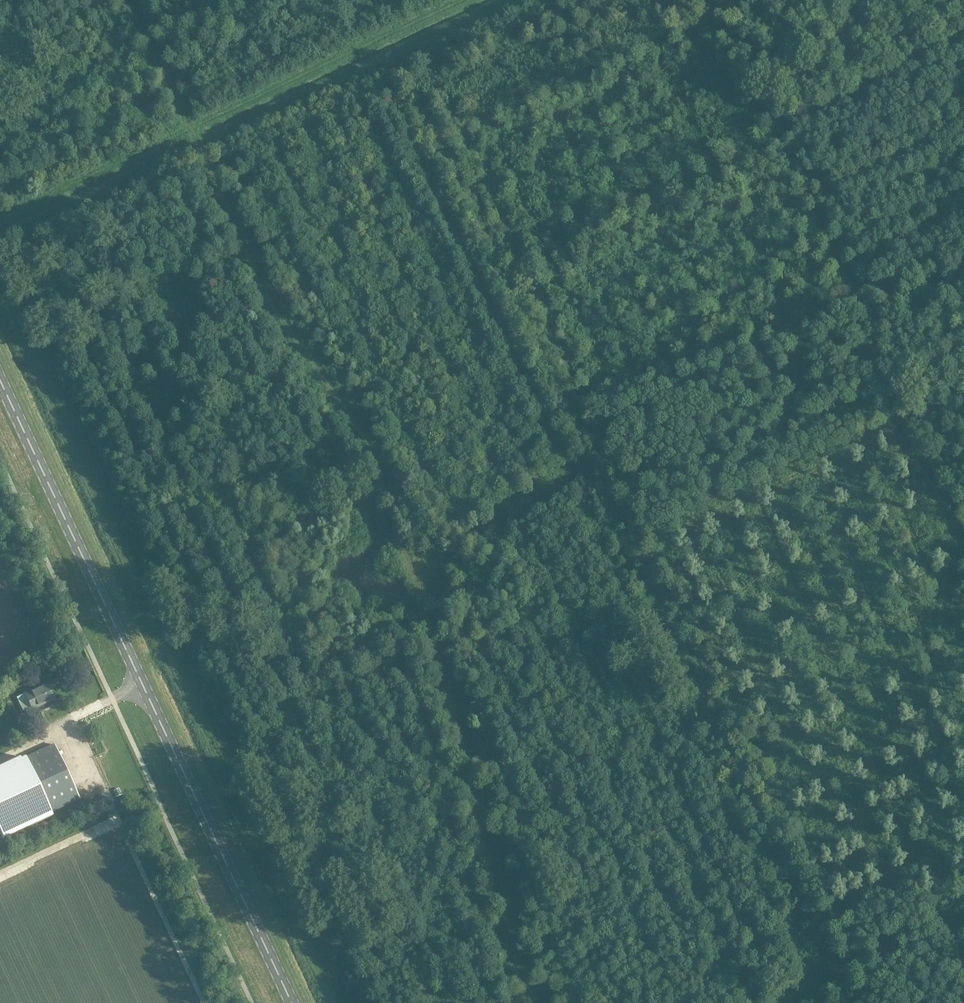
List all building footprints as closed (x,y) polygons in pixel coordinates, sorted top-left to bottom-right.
[(32,711),(54,700),(46,683),(24,694),(32,711)] [(29,756),(27,757),(29,761),(42,790),(50,806),(52,812),(79,799),(54,745),(29,756)] [(3,839),(52,817),(48,807),(50,806),(42,790),(40,791),(27,762),(25,758),(20,760),(0,769),(0,833),(3,839)] [(118,789),(113,791),(116,798),(121,796),(118,789)]
